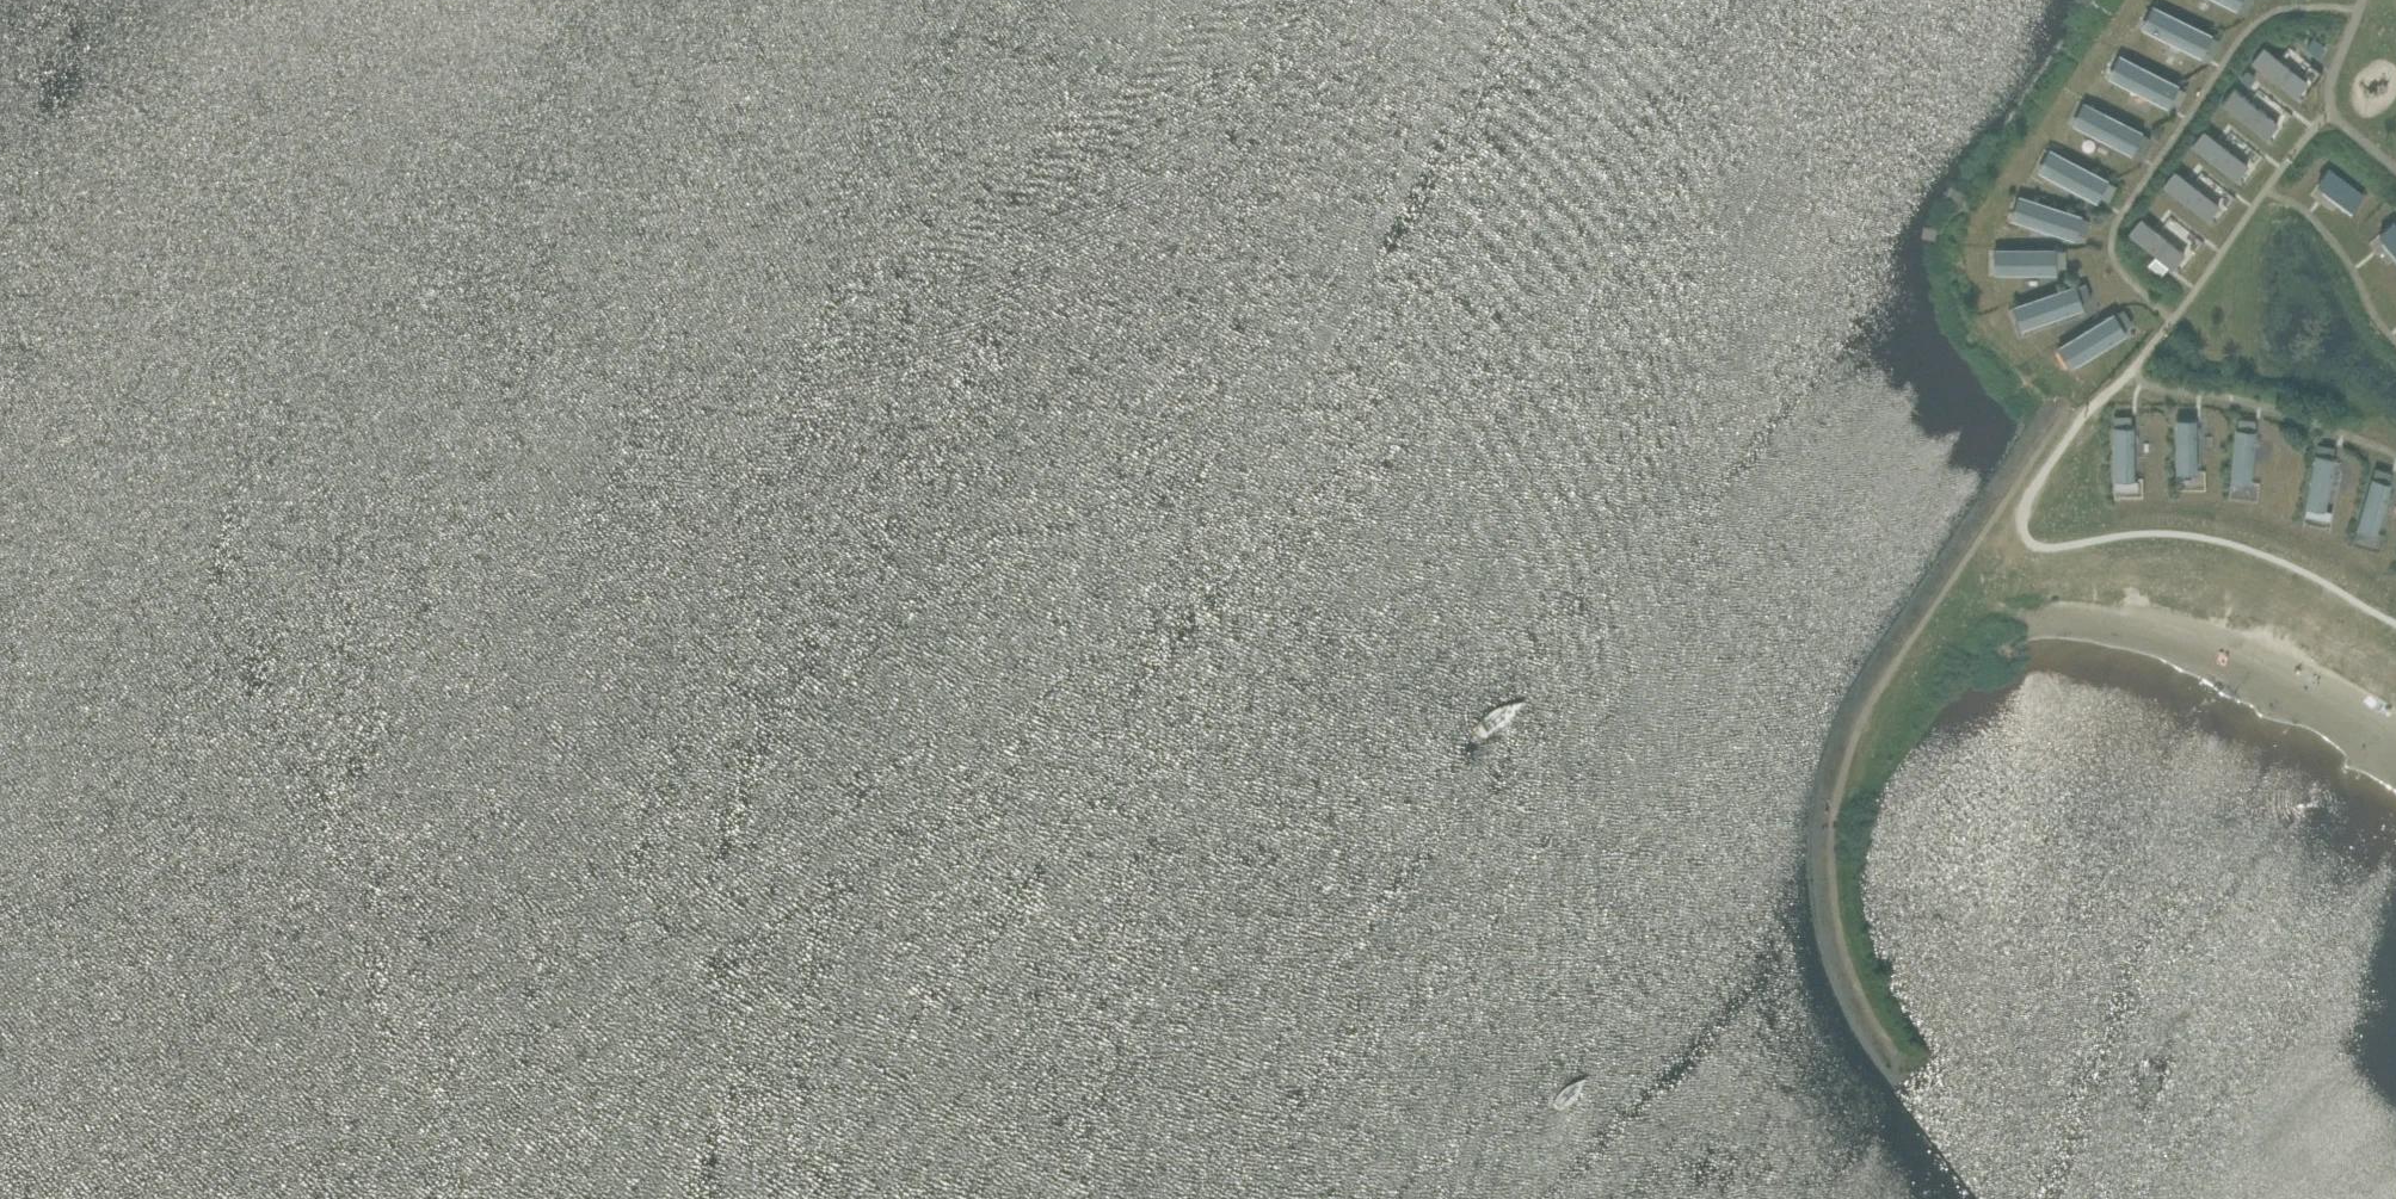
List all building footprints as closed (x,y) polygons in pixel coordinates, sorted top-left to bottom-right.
[(2210,34),(2203,49),(2212,54),(2219,39),(2210,34)] [(2312,37),(2306,45),(2317,54),(2323,46),(2312,37)] [(2247,68),(2240,77),(2247,82),(2253,74),(2247,68)] [(2176,85),(2169,100),(2178,104),(2185,89),(2176,85)] [(2141,131),(2133,146),(2142,150),(2149,136),(2141,131)] [(2322,184),(2354,208),(2366,190),(2335,167),(2322,184)] [(2106,179),(2098,194),(2107,198),(2115,184),(2106,179)] [(2080,215),(2075,231),(2084,234),(2089,218),(2080,215)] [(2395,217),(2379,232),(2395,251),(2395,218),(2395,217)] [(2064,248),(2055,248),(2055,265),(2064,265),(2064,248)] [(2155,254),(2148,263),(2160,273),(2167,264),(2155,254)] [(2085,281),(2076,284),(2081,299),(2090,296),(2085,281)] [(2058,345),(2072,368),(2129,331),(2115,309),(2058,345)] [(2113,414),(2113,423),(2130,423),(2130,414),(2113,414)] [(2199,470),(2200,416),(2178,415),(2178,469),(2199,470)] [(2237,416),(2237,425),(2253,427),(2254,420),(2254,418),(2253,418),(2237,416)] [(2256,481),(2256,427),(2235,427),(2235,481),(2256,481)] [(2307,505),(2328,509),(2338,455),(2317,451),(2307,505)] [(2374,465),(2371,474),(2388,479),(2391,470),(2374,465)] [(2381,531),(2395,481),(2374,475),(2359,525),(2381,531)]
